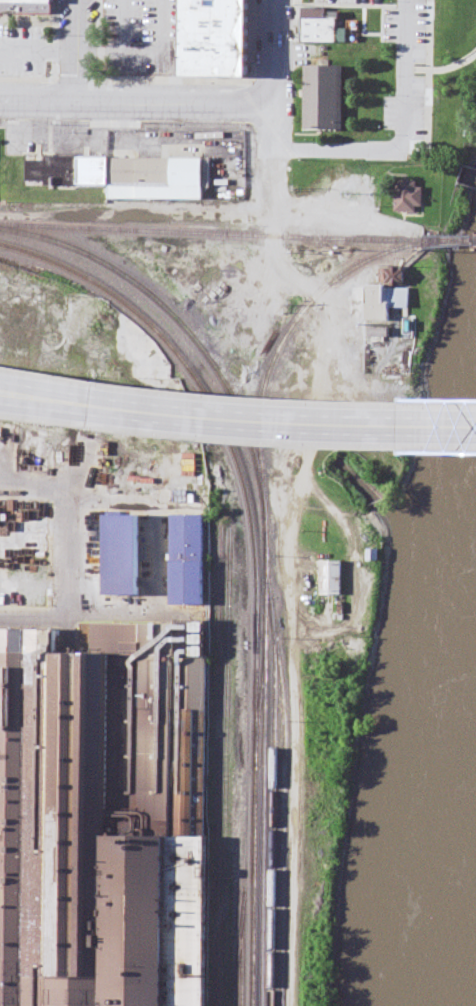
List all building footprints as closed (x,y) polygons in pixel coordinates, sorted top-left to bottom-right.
[(57,15),(57,0),(0,0),(0,15),(57,15)] [(184,78),(183,0),(249,0),(249,78),(184,78)] [(303,1),(327,1),(327,12),(339,12),(339,22),(347,22),(347,13),(358,13),(358,36),(338,35),(338,38),(303,38),(303,1)] [(306,61),(345,61),(343,127),(305,126),(306,61)] [(111,200),(207,201),(207,160),(30,159),(29,188),(111,189),(111,200)] [(426,183),(399,183),(399,214),(426,214),(426,183)] [(411,290),(392,290),(392,308),(411,308),(411,290)] [(87,402),(0,394),(0,420),(85,427),(87,402)] [(0,501),(0,616),(52,616),(52,502),(0,501)] [(105,598),(103,516),(139,516),(141,598),(105,598)] [(207,516),(173,516),(173,607),(207,607),(207,516)] [(324,597),(345,597),(345,562),(324,562),(324,597)] [(186,965),(167,950),(193,950),(193,937),(209,931),(207,626),(95,627),(95,656),(61,656),(61,631),(0,632),(0,1005),(186,1005),(186,965)]
